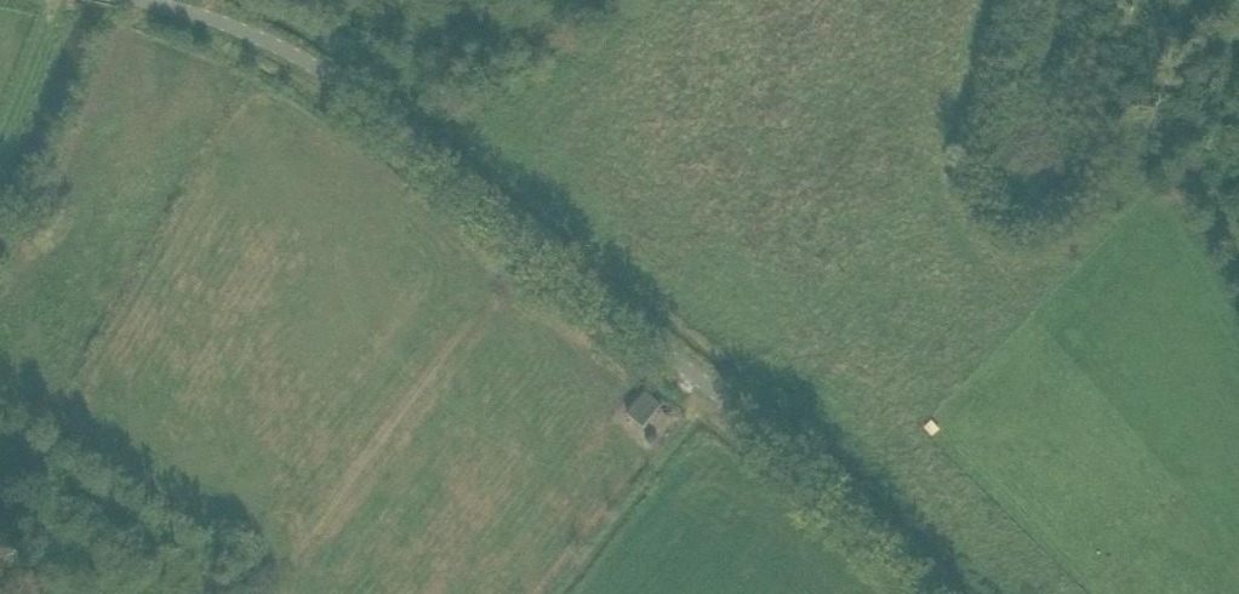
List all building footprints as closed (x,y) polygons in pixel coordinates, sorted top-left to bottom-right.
[(646,393),(627,416),(643,428),(661,406),(646,393)]
